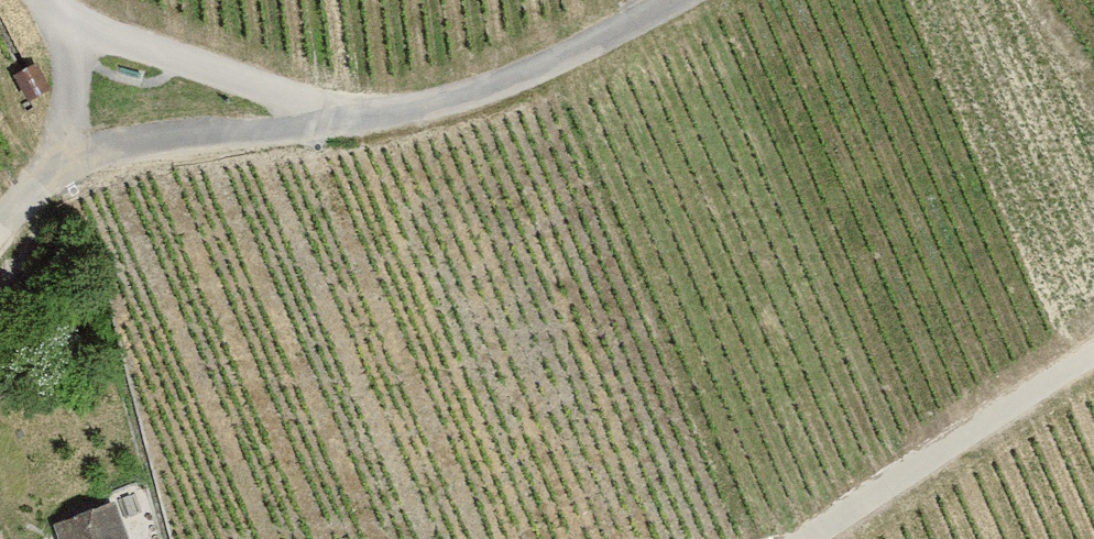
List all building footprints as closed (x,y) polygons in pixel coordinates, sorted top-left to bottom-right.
[(52,523),(58,538),(130,538),(116,501),(52,523)]
